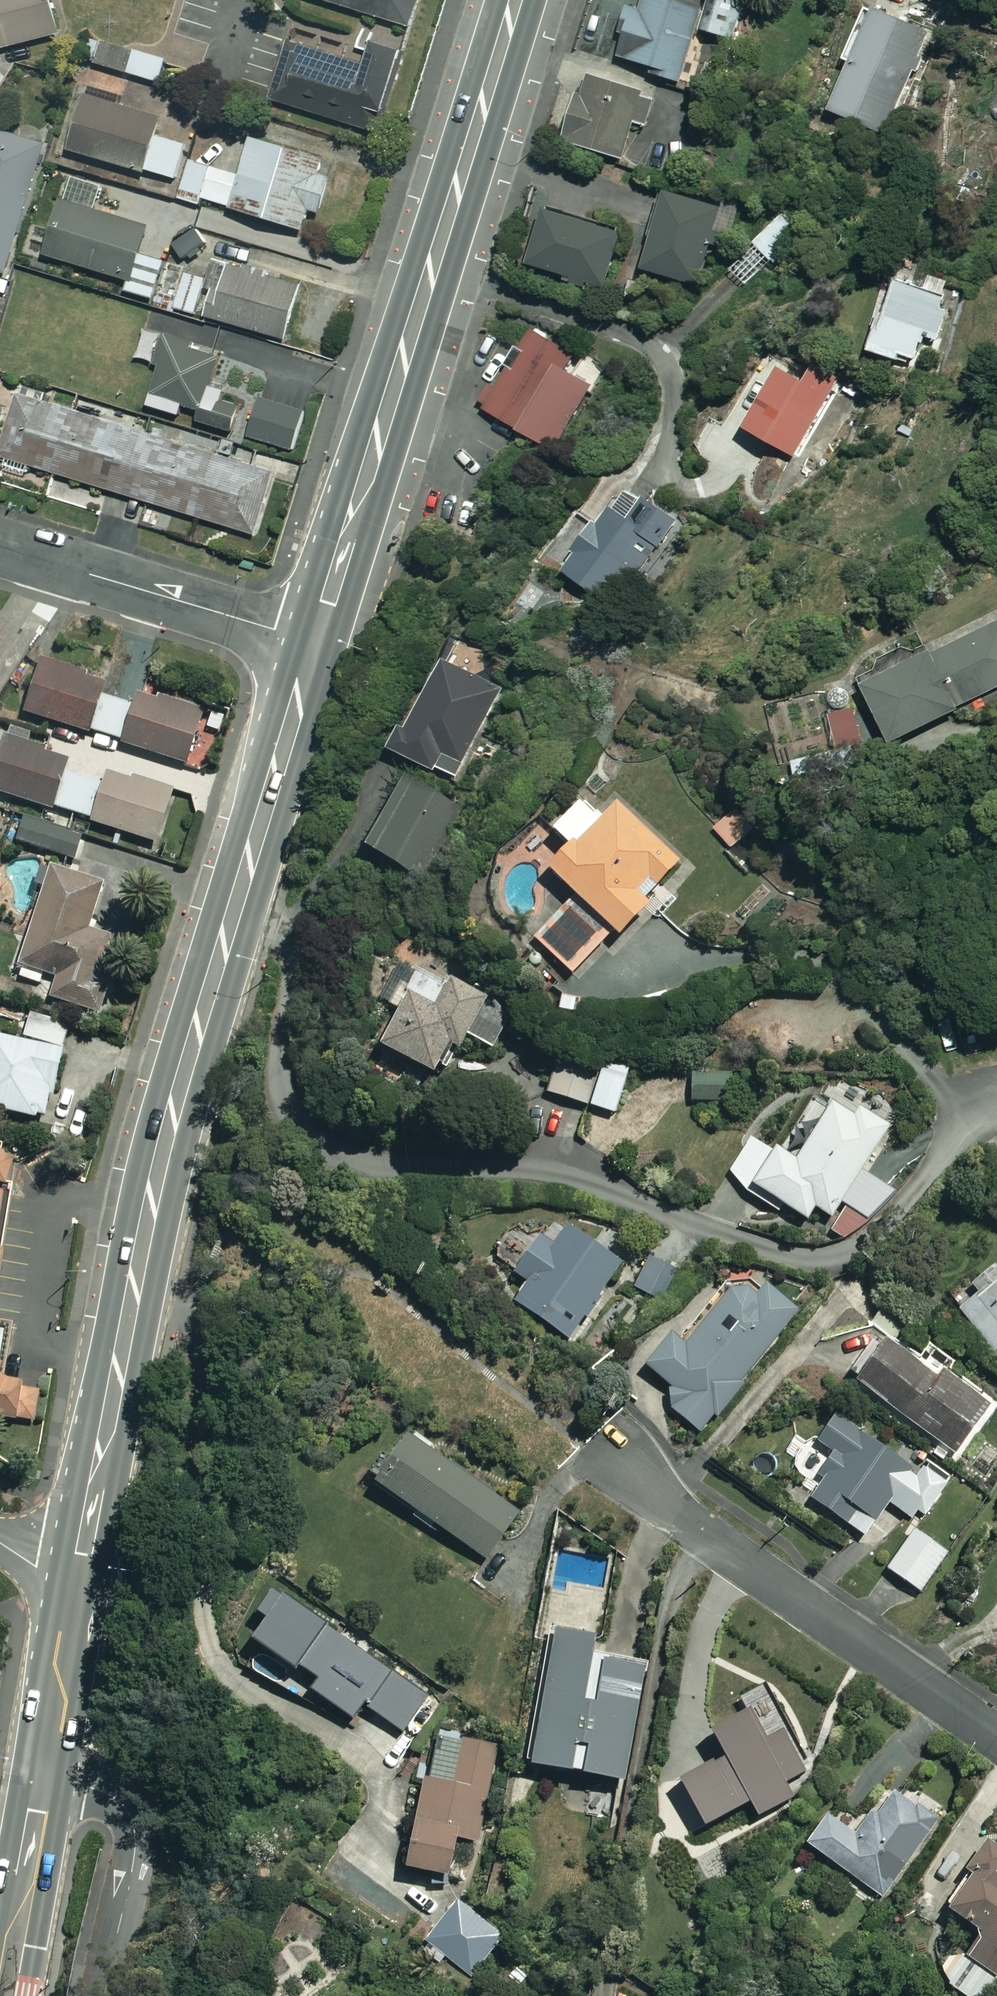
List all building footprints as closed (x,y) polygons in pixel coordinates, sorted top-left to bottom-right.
[(39,0),(0,0),(0,53),(50,39),(39,0)] [(422,0),(314,0),(413,31),(422,0)] [(634,11),(624,38),(629,40),(621,60),(656,73),(653,79),(681,89),(703,32),(729,43),(743,6),(728,0),(714,0),(707,18),(660,0),(651,0),(645,15),(634,11)] [(932,38),(882,15),(837,114),(887,137),(932,38)] [(171,63),(97,43),(91,68),(165,88),(171,63)] [(373,71),(291,46),(273,103),(382,137),(408,55),(380,47),(373,71)] [(638,168),(659,102),(589,80),(568,145),(638,168)] [(124,99),(92,90),(74,157),(180,184),(190,147),(161,139),(165,121),(122,110),(124,99)] [(0,134),(0,274),(9,276),(47,149),(0,134)] [(245,180),(235,213),(308,235),(314,214),(327,218),(337,183),(325,179),(329,165),(256,142),(245,180)] [(235,213),(245,180),(195,164),(187,190),(174,186),(171,197),(204,208),(205,204),(235,213)] [(719,212),(669,196),(644,270),(694,287),(719,212)] [(155,229),(68,202),(50,260),(137,287),(155,229)] [(578,283),(576,288),(592,292),(593,287),(611,293),(627,238),(551,216),(535,271),(578,283)] [(762,267),(797,229),(783,216),(733,270),(751,287),(766,271),(762,267)] [(245,245),(200,231),(194,251),(238,265),(245,245)] [(306,290),(194,258),(179,311),(201,318),(208,293),(217,296),(210,321),(291,344),(306,290)] [(960,285),(905,268),(890,318),(884,316),(873,354),(933,373),(960,285)] [(167,273),(160,297),(177,302),(185,278),(167,273)] [(505,372),(510,375),(499,392),(493,389),(483,406),(555,450),(602,372),(582,361),(575,373),(567,368),(574,356),(535,332),(524,351),(520,348),(505,372)] [(144,350),(159,354),(155,369),(163,371),(152,410),(168,414),(170,407),(204,417),(201,427),(237,437),(247,400),(217,392),(225,362),(194,353),(195,348),(148,334),(144,350)] [(811,384),(788,371),(751,432),(799,461),(842,389),(817,374),(811,384)] [(282,477),(22,399),(3,461),(263,539),(282,477)] [(306,417),(264,402),(251,440),(292,455),(306,417)] [(679,525),(630,490),(603,529),(585,516),(552,563),(619,610),(679,525)] [(870,693),(899,748),(996,698),(996,627),(870,693)] [(502,688),(450,664),(418,733),(411,730),(400,753),(459,780),(502,688)] [(105,699),(109,687),(46,667),(30,718),(93,738),(94,734),(105,699)] [(221,721),(143,697),(127,749),(205,773),(221,721)] [(105,699),(94,734),(125,744),(136,708),(105,699)] [(70,776),(74,763),(8,744),(0,772),(0,797),(60,813),(70,776)] [(862,775),(857,751),(797,764),(803,788),(862,775)] [(97,823),(107,786),(70,776),(60,813),(97,823)] [(107,786),(97,823),(95,828),(163,847),(177,796),(112,778),(109,787),(107,786)] [(461,815),(410,789),(374,860),(425,886),(461,815)] [(542,825),(576,856),(607,821),(574,791),(542,825)] [(756,830),(736,808),(715,828),(735,849),(756,830)] [(607,821),(576,856),(555,878),(627,944),(690,876),(618,810),(607,821)] [(87,839),(26,821),(18,849),(79,866),(87,839)] [(107,889),(47,871),(40,894),(47,896),(19,983),(57,995),(54,1004),(99,1018),(108,990),(97,987),(106,959),(113,961),(119,942),(92,934),(107,889)] [(613,946),(571,907),(538,943),(579,982),(613,946)] [(457,1057),(467,1062),(476,1045),(494,1054),(513,1017),(456,989),(442,1019),(415,1006),(389,1058),(443,1085),(457,1057)] [(72,1028),(32,1018),(25,1047),(0,1042),(0,1114),(49,1126),(72,1028)] [(549,1096),(617,1118),(633,1065),(566,1043),(549,1096)] [(726,1077),(696,1075),(694,1106),(724,1108),(726,1077)] [(834,1105),(827,1116),(811,1106),(779,1156),(754,1140),(731,1178),(811,1228),(820,1214),(836,1224),(895,1131),(864,1111),(858,1120),(834,1105)] [(0,1156),(0,1199),(15,1203),(26,1164),(0,1156)] [(13,1205),(0,1203),(0,1276),(13,1205)] [(624,1267),(572,1233),(559,1253),(544,1244),(521,1280),(531,1287),(518,1306),(575,1344),(624,1267)] [(680,1276),(653,1261),(638,1288),(665,1303),(680,1276)] [(976,1293),(983,1300),(964,1316),(996,1357),(996,1276),(976,1293)] [(651,1372),(678,1395),(675,1413),(703,1436),(803,1317),(774,1293),(760,1310),(742,1295),(692,1355),(676,1342),(651,1372)] [(881,1344),(853,1384),(941,1444),(934,1455),(946,1463),(953,1451),(961,1457),(993,1410),(946,1378),(941,1385),(881,1344)] [(34,1435),(45,1395),(7,1385),(10,1373),(0,1371),(0,1426),(34,1435)] [(811,1501),(868,1540),(881,1522),(888,1527),(896,1515),(889,1510),(892,1506),(914,1521),(920,1513),(928,1519),(956,1478),(930,1460),(920,1475),(841,1422),(823,1449),(839,1460),(811,1501)] [(522,1516),(416,1446),(401,1468),(388,1459),(371,1484),(490,1564),(522,1516)] [(952,1555),(920,1533),(892,1573),(923,1596),(952,1555)] [(273,1631),(261,1650),(298,1675),(300,1671),(325,1687),(318,1698),(358,1724),(367,1710),(407,1736),(431,1699),(275,1597),(259,1622),(273,1631)] [(598,1646),(553,1639),(532,1773),(627,1788),(645,1670),(595,1662),(598,1646)] [(817,1746),(734,1703),(674,1818),(695,1829),(700,1819),(713,1825),(719,1814),(752,1831),(766,1805),(782,1813),(817,1746)] [(502,1750),(442,1737),(420,1833),(424,1834),(414,1876),(463,1887),(472,1845),(480,1847),(502,1750)] [(941,1823),(901,1796),(883,1821),(878,1817),(861,1841),(833,1821),(812,1851),(886,1902),(941,1823)] [(991,1849),(949,1916),(986,1939),(971,1964),(961,1958),(947,1982),(969,1995),(995,1995),(996,1992),(996,1852),(991,1849)] [(461,1900),(424,1953),(444,1967),(453,1954),(482,1975),(510,1935),(461,1900)]
